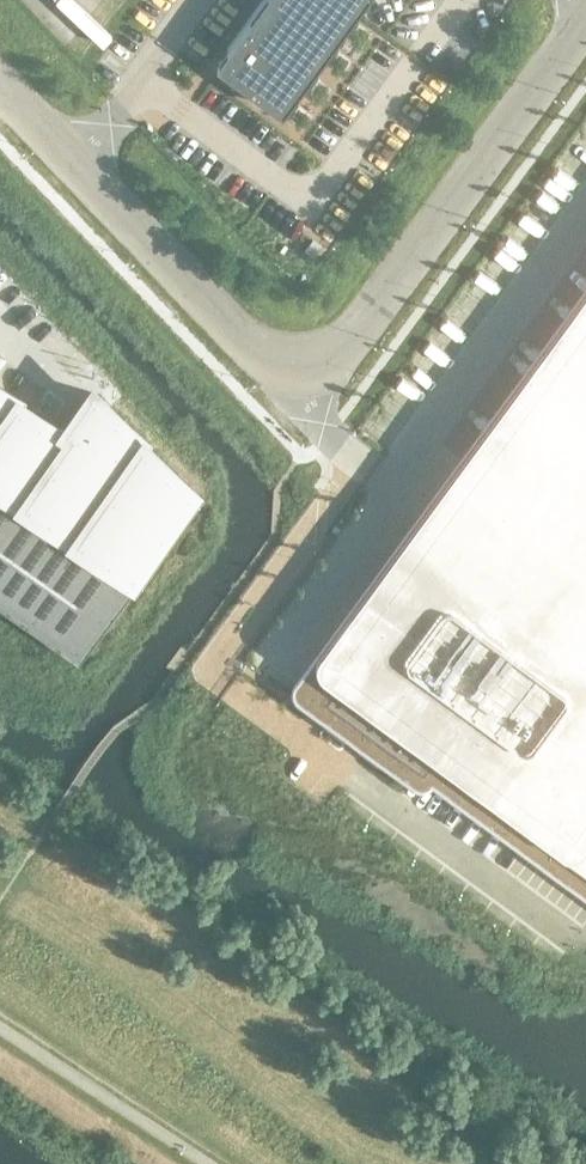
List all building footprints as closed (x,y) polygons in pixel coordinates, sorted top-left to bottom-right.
[(364,0),(262,0),(227,47),(217,61),(283,109),(294,95),(364,0)] [(551,176),(540,194),(562,209),(574,190),(551,176)] [(532,204),(519,220),(540,237),(553,222),(532,204)] [(519,271),(539,241),(515,225),(495,254),(519,271)] [(484,264),(466,293),(486,306),(498,287),(489,282),(496,272),(484,264)] [(315,686),(316,690),(317,694),(320,697),(323,700),(338,711),(339,709),(359,724),(357,725),(373,736),(585,893),(585,280),(320,643),(318,645),(318,647),(317,649),(317,652),(317,654),(317,657),(318,659),(319,661),(320,663),(321,665),(323,666),(324,668),(319,675),(317,678),(316,682),(315,686)] [(412,372),(436,387),(474,326),(449,311),(412,372)] [(82,644),(193,489),(101,393),(71,435),(0,385),(0,587),(82,644)]
